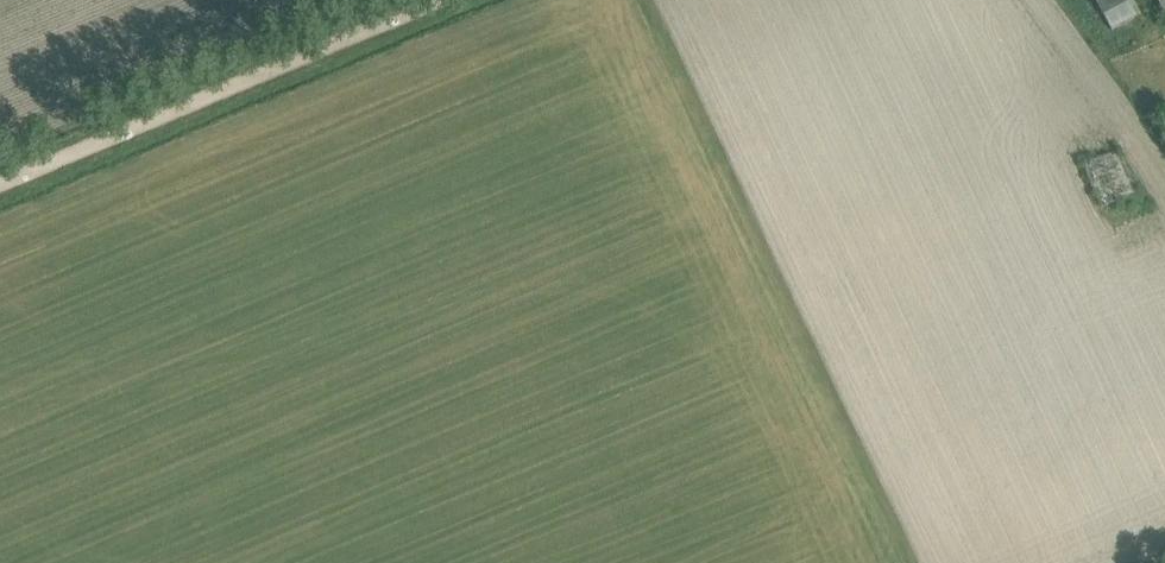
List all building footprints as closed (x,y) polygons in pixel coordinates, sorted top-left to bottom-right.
[(1104,15),(1130,1),(1129,0),(1096,0),(1104,15)] [(1117,152),(1082,167),(1099,208),(1135,193),(1117,152)]
